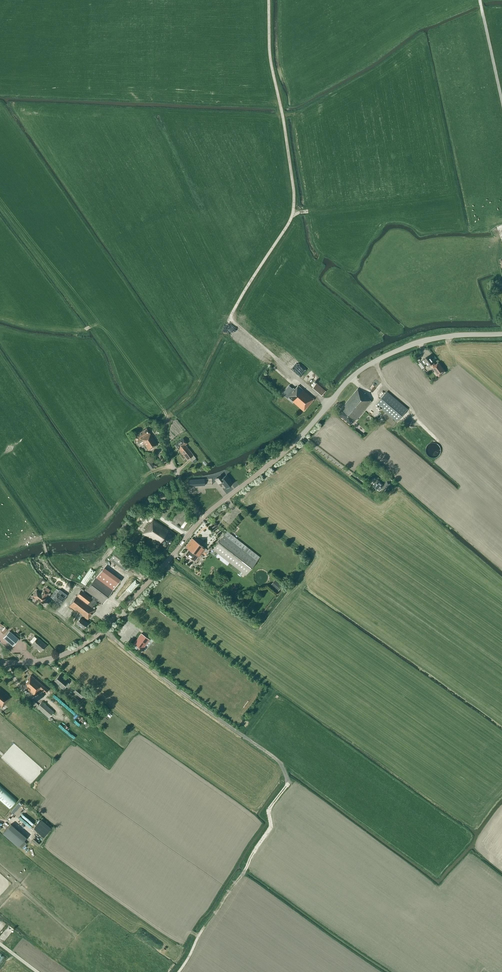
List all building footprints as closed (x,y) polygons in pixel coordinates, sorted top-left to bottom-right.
[(423,360),(424,360),(423,361),(425,364),(426,363),(428,366),(430,365),(432,367),(430,369),(437,377),(445,371),(438,362),(435,365),(433,362),(434,362),(429,356),(423,360)] [(282,390),(287,395),(295,386),(290,382),(282,390)] [(312,388),(320,394),(322,396),(326,391),(317,383),(312,388)] [(288,397),(293,401),(304,411),(314,399),(298,386),(288,397)] [(338,414),(351,425),(355,420),(371,401),(367,398),(368,397),(358,389),(341,408),(342,409),(338,414)] [(407,409),(387,392),(376,404),(397,422),(407,409)] [(147,428),(133,436),(138,444),(142,441),(148,450),(157,444),(147,428)] [(187,460),(189,458),(191,461),(195,458),(185,445),(187,443),(183,438),(174,445),(187,460)] [(440,447),(438,445),(435,444),(432,444),(429,446),(427,448),(427,451),(427,454),(429,457),(432,458),(435,459),(438,458),(441,455),(442,453),(442,449),(440,447)] [(218,474),(212,479),(218,485),(220,483),(226,490),(232,485),(228,480),(229,480),(225,475),(222,478),(218,474)] [(378,480),(373,485),(379,490),(381,488),(384,490),(386,487),(390,483),(387,481),(384,485),(378,480)] [(143,534),(161,546),(161,545),(166,549),(176,534),(153,519),(150,523),(143,534)] [(245,574),(252,566),(259,556),(227,531),(224,535),(213,549),(245,574)] [(185,547),(189,550),(185,555),(192,560),(192,559),(195,561),(198,557),(205,548),(192,538),(185,547)] [(115,551),(111,557),(128,570),(132,564),(115,551)] [(76,623),(83,628),(88,623),(80,618),(82,615),(87,620),(95,610),(92,607),(98,600),(103,603),(118,582),(102,570),(86,591),(93,596),(91,598),(80,590),(68,605),(77,612),(79,613),(76,618),(78,620),(76,623)] [(263,572),(261,572),(259,573),(257,574),(256,576),(255,579),(256,581),(257,583),(259,584),(261,585),(263,585),(265,584),(267,583),(268,581),(269,578),(268,576),(267,574),(266,573),(263,572)] [(283,586),(275,580),(270,585),(278,591),(283,586)] [(44,589),(40,594),(36,591),(32,596),(42,603),(46,598),(45,597),(48,593),(48,592),(50,590),(46,587),(44,590),(44,589)] [(50,596),(51,597),(53,598),(60,604),(65,598),(61,596),(62,594),(60,592),(59,594),(57,593),(59,590),(56,588),(50,596)] [(18,639),(9,631),(3,638),(12,646),(18,639)] [(149,640),(141,633),(134,643),(142,650),(149,640)] [(32,644),(40,651),(46,645),(37,637),(37,638),(34,636),(30,641),(32,643),(32,644)] [(36,692),(37,692),(40,689),(45,693),(48,690),(31,675),(22,685),(33,695),(36,692)] [(60,686),(64,690),(67,686),(65,685),(67,682),(59,675),(55,681),(61,686),(60,686)] [(81,698),(84,694),(86,696),(88,692),(79,685),(78,687),(77,687),(73,691),(81,698)] [(10,698),(0,689),(0,707),(2,708),(10,698)] [(56,693),(54,695),(64,706),(66,704),(56,693)] [(54,712),(42,701),(37,707),(49,718),(54,712)] [(16,800),(0,786),(0,800),(9,808),(16,800)] [(34,825),(44,834),(52,825),(42,817),(34,825)] [(3,833),(19,847),(26,837),(11,824),(3,833)]
